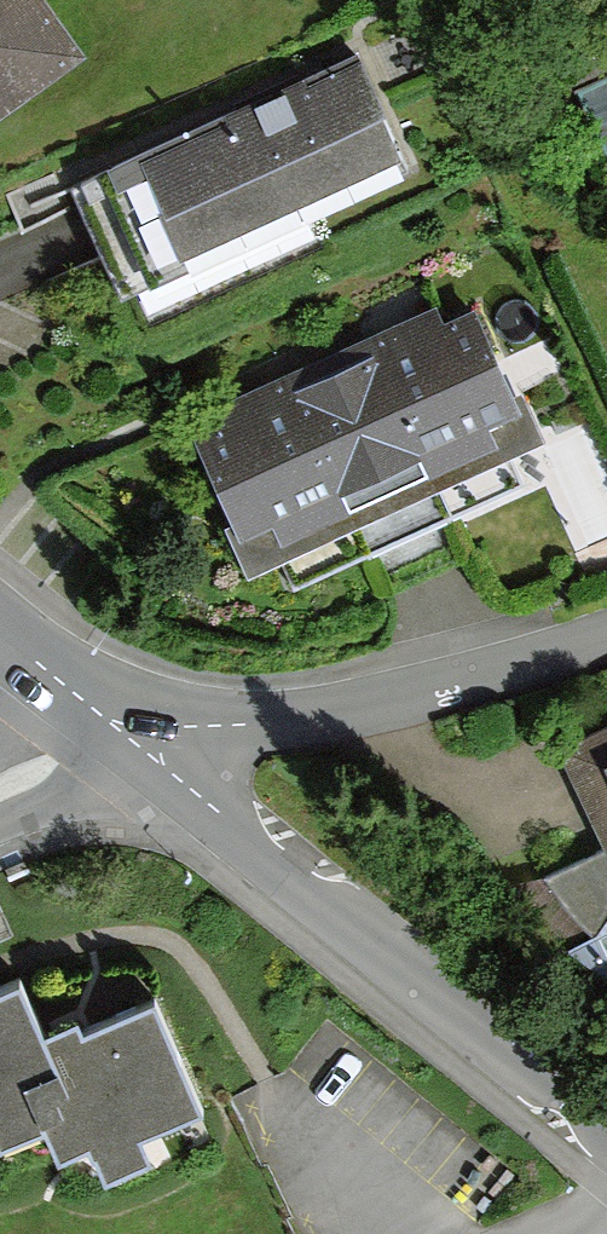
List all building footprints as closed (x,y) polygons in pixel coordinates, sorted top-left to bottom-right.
[(36,0),(0,0),(0,131),(86,70),(36,0)] [(408,162),(365,77),(127,198),(171,283),(408,162)] [(476,308),(384,348),(441,479),(533,439),(476,308)] [(384,348),(292,388),(349,518),(441,479),(384,348)] [(292,388),(200,428),(256,558),(349,518),(292,388)] [(569,753),(606,831),(606,734),(569,753)] [(1,1141),(50,1121),(63,1153),(93,1141),(106,1172),(152,1153),(144,1132),(207,1106),(162,997),(90,1027),(86,1017),(49,1033),(25,977),(0,987),(0,1140),(1,1141)]
